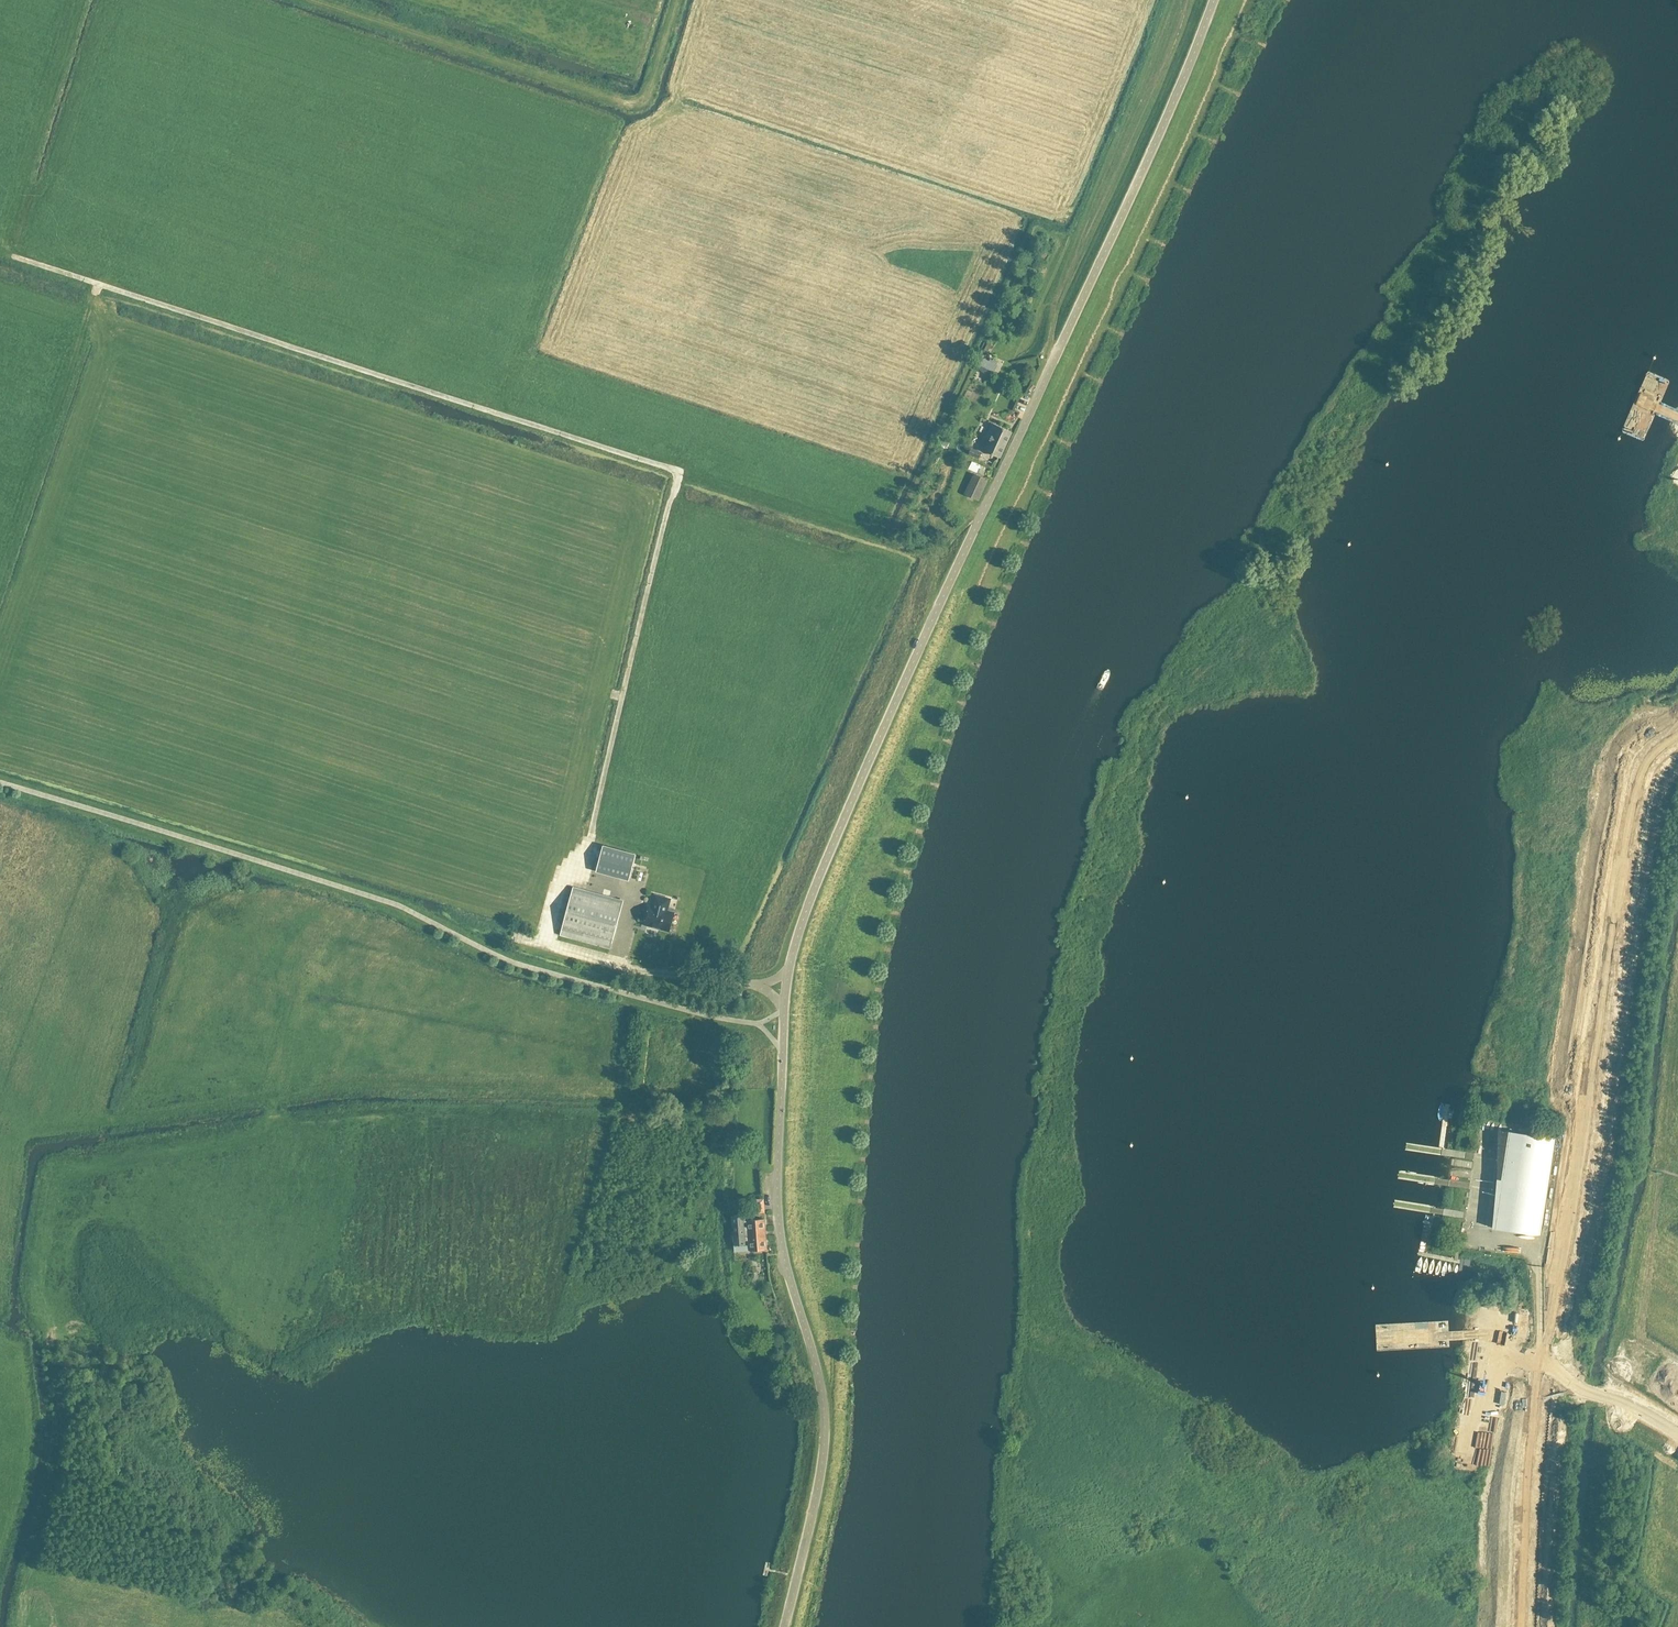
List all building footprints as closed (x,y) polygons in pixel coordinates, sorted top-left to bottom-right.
[(982,357),(977,368),(992,375),(997,364),(982,357)] [(964,392),(962,400),(972,403),(975,395),(964,392)] [(999,459),(1011,432),(991,422),(984,438),(990,441),(984,451),(999,459)] [(981,452),(971,447),(968,454),(978,459),(981,452)] [(972,460),(968,469),(985,476),(989,467),(972,460)] [(973,473),(964,494),(979,501),(988,480),(973,473)] [(603,846),(596,871),(629,880),(635,855),(603,846)] [(610,948),(623,901),(573,888),(560,934),(610,948)] [(652,907),(649,906),(644,924),(669,931),(674,913),(666,911),(669,899),(655,895),(652,907)] [(1540,1235),(1555,1138),(1506,1131),(1505,1135),(1507,1135),(1506,1140),(1505,1140),(1504,1147),(1505,1147),(1504,1152),(1503,1152),(1502,1158),(1503,1159),(1493,1224),(1492,1224),(1491,1228),(1540,1235)] [(764,1212),(763,1200),(749,1200),(751,1213),(764,1212)] [(746,1242),(744,1215),(731,1216),(733,1243),(746,1242)] [(767,1249),(764,1219),(747,1220),(750,1250),(766,1249),(767,1249)] [(1448,1296),(1440,1350),(1451,1352),(1459,1298),(1448,1296)]
